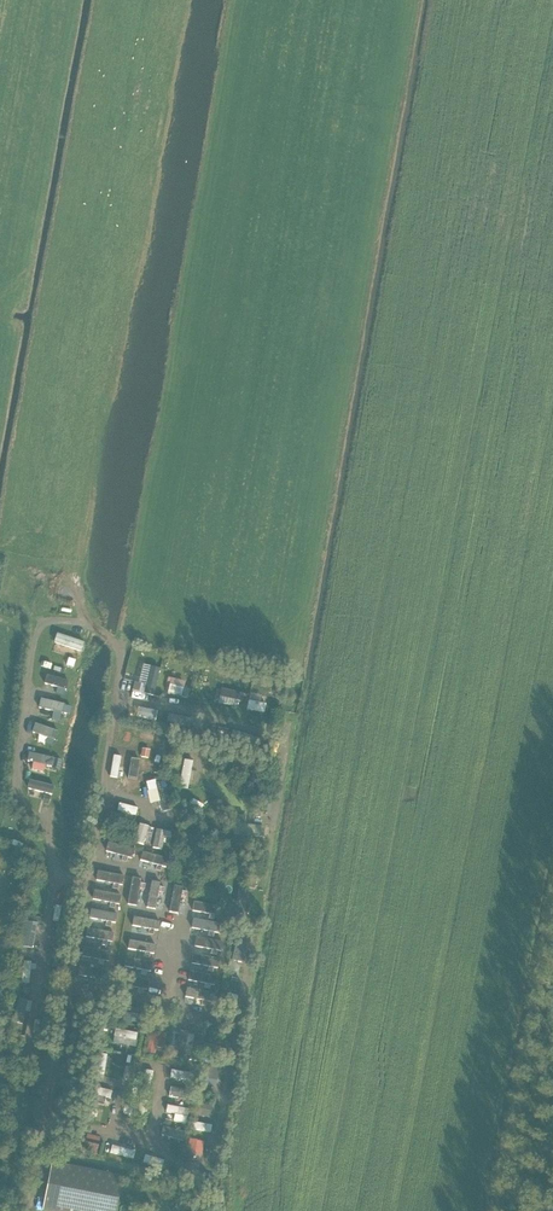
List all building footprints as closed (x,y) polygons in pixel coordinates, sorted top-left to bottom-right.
[(82,651),(85,641),(56,634),(54,643),(82,651)] [(154,696),(160,669),(150,666),(144,694),(154,696)] [(141,692),(143,684),(134,682),(132,690),(141,692)] [(236,706),(239,692),(221,688),(219,703),(236,706)] [(249,694),(247,710),(265,712),(266,703),(260,702),(261,695),(249,694)] [(163,812),(173,809),(165,782),(156,784),(163,812)] [(137,815),(139,807),(119,803),(117,811),(137,815)] [(110,815),(109,823),(116,824),(117,817),(110,815)] [(123,882),(125,874),(100,868),(98,875),(123,882)] [(249,902),(246,902),(248,892),(238,890),(232,920),(245,922),(249,902)] [(116,906),(117,898),(95,894),(93,902),(116,906)] [(145,924),(146,916),(138,914),(136,922),(145,924)] [(152,962),(154,955),(131,949),(129,957),(152,962)] [(126,986),(148,988),(149,980),(127,977),(126,986)] [(144,1015),(122,1011),(120,1020),(143,1024),(144,1015)] [(136,1040),(138,1033),(113,1027),(112,1035),(136,1040)] [(163,1048),(166,1034),(150,1031),(146,1053),(155,1054),(156,1047),(163,1048)] [(218,1060),(221,1046),(206,1043),(203,1058),(218,1060)] [(217,1086),(219,1074),(206,1072),(205,1085),(217,1086)] [(211,1118),(213,1105),(201,1103),(199,1116),(211,1118)] [(96,1155),(100,1137),(88,1134),(83,1152),(96,1155)] [(203,1155),(205,1140),(189,1138),(187,1153),(203,1155)] [(124,1176),(52,1161),(42,1210),(46,1210),(117,1210),(124,1176)]
